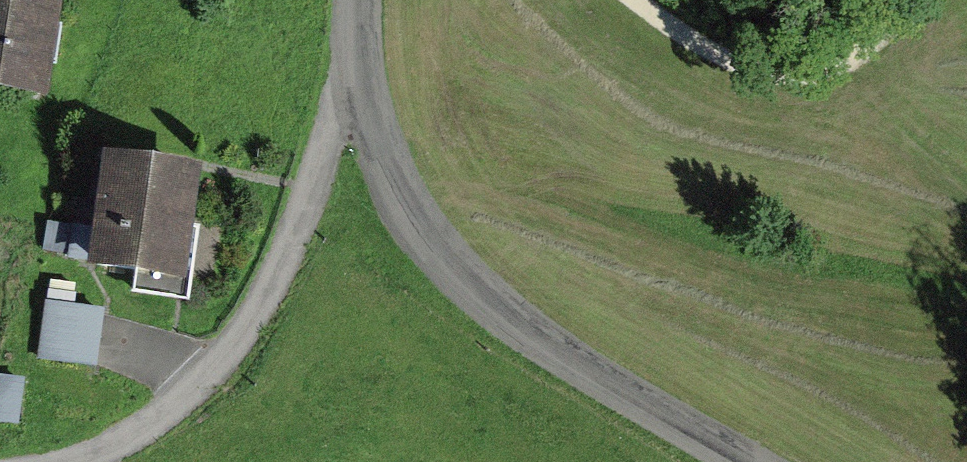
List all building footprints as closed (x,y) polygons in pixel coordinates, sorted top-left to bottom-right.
[(49,104),(62,0),(0,0),(0,98),(49,104)] [(195,173),(97,163),(85,277),(209,290),(214,240),(189,237),(195,173)] [(75,291),(49,287),(39,365),(96,372),(103,315),(72,312),(75,291)] [(0,381),(0,431),(25,433),(27,409),(19,408),(22,383),(0,381)]
